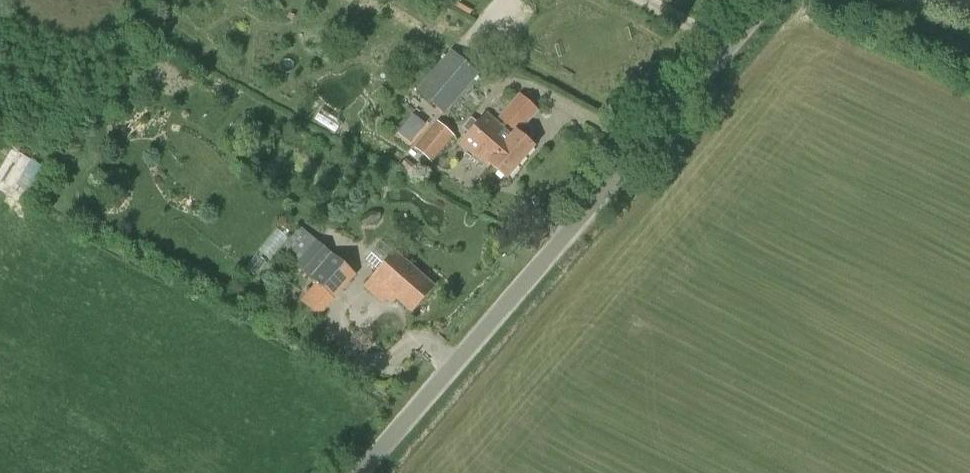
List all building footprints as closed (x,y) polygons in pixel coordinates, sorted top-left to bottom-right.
[(444,114),(479,73),(451,49),(416,90),(444,114)] [(525,125),(538,110),(518,94),(498,118),(503,123),(501,125),(486,111),(458,144),(487,168),(490,165),(505,179),(533,146),(525,140),(533,131),(525,125)] [(432,162),(454,136),(436,121),(414,147),(432,162)] [(34,188),(46,162),(32,156),(21,182),(34,188)] [(405,158),(398,166),(413,179),(420,171),(405,158)] [(271,254),(288,235),(279,227),(262,247),(271,254)] [(335,299),(356,275),(299,227),(279,251),(335,299)] [(411,312),(434,287),(394,252),(371,277),(411,312)]
